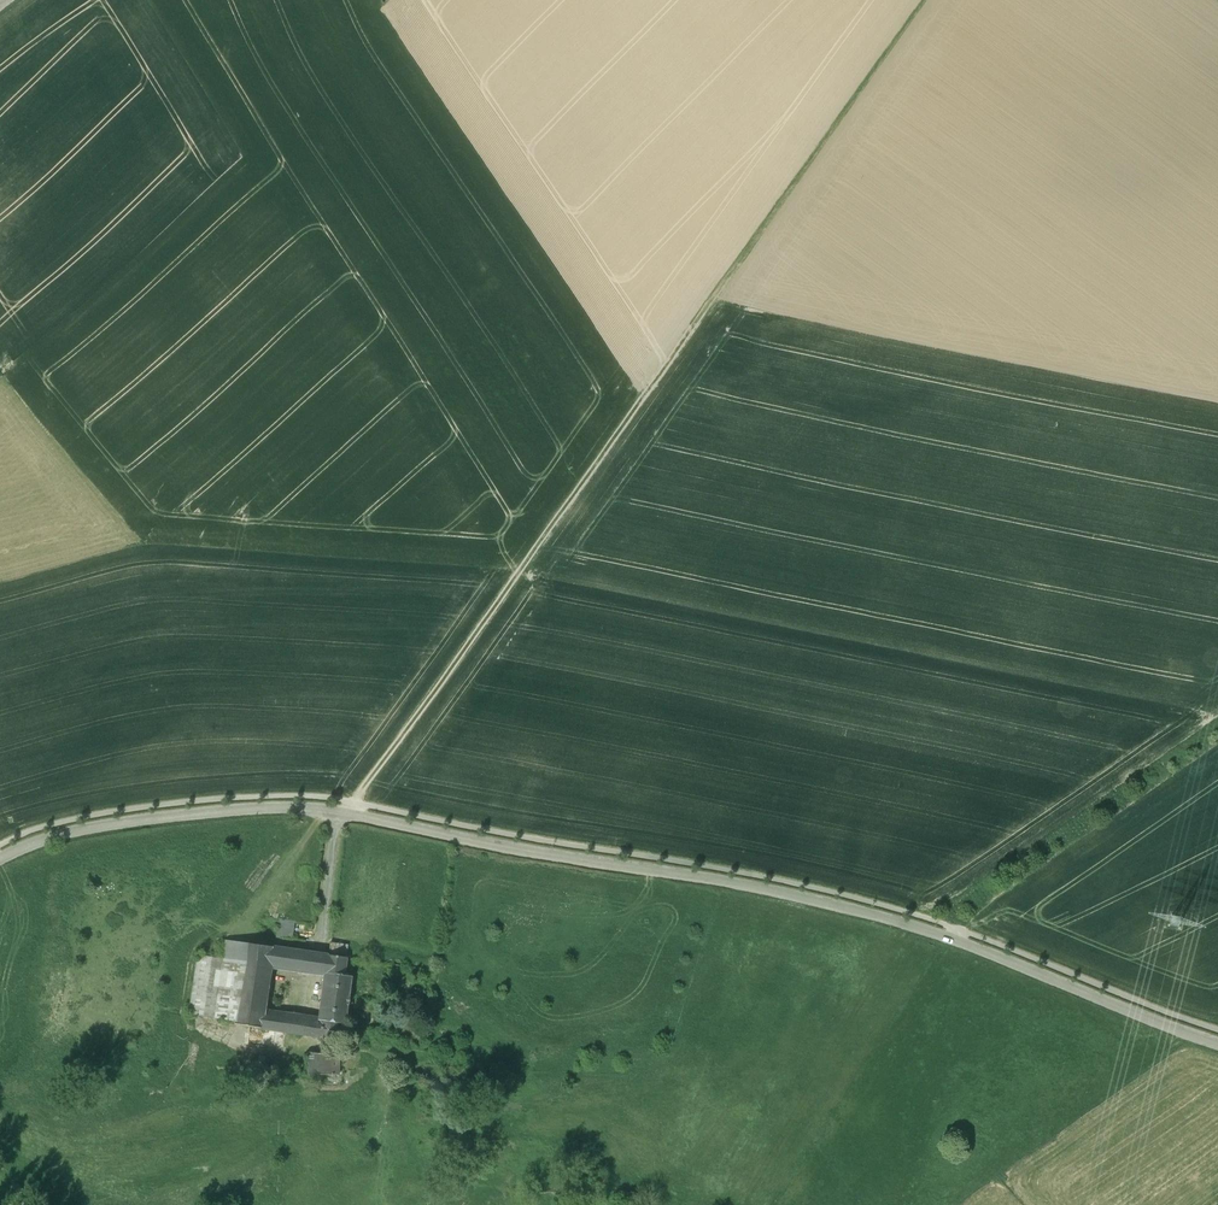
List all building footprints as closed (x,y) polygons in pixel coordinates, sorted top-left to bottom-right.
[(330,862),(331,854),(324,852),(322,861),(330,862)] [(317,897),(325,899),(329,883),(321,881),(317,897)] [(317,908),(316,925),(324,925),(325,908),(317,908)] [(292,939),(296,920),(280,917),(276,935),(292,939)] [(327,954),(248,943),(228,940),(216,1018),(237,1021),(236,1024),(322,1037),(324,1024),(320,1024),(321,1019),(264,1011),(271,966),(324,974),(327,954)] [(349,945),(332,943),(330,955),(347,957),(349,945)] [(330,955),(327,954),(324,974),(328,974),(321,1019),(320,1024),(324,1024),(322,1037),(337,1039),(339,1022),(346,1023),(349,1003),(350,1003),(351,996),(350,996),(353,976),(350,975),(351,973),(345,973),(347,957),(330,955)] [(339,1053),(296,1053),(296,1056),(296,1068),(296,1075),(339,1075),(339,1053)]
